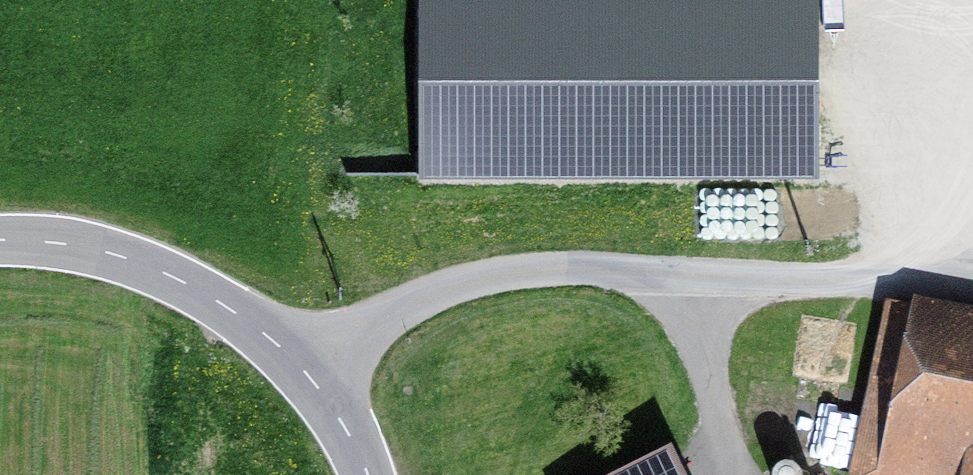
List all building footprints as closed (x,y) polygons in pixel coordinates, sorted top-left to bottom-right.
[(423,172),(808,173),(808,83),(773,83),(773,0),(424,0),(423,172)] [(888,321),(855,474),(972,474),(972,339),(888,321)] [(855,454),(863,392),(760,379),(752,441),(855,454)] [(635,474),(661,474),(656,465),(635,474)]
